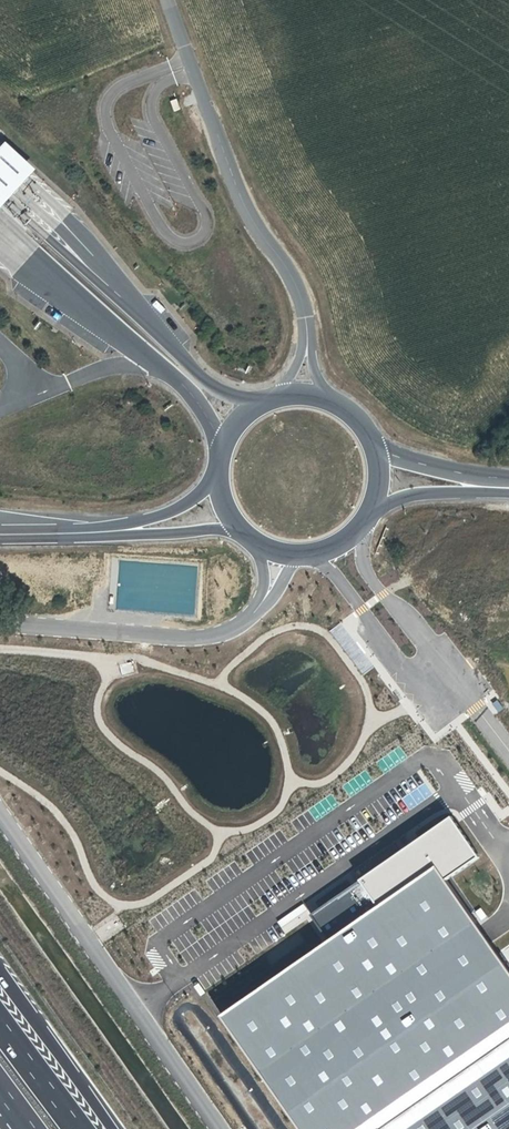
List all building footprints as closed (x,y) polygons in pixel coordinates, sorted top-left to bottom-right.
[(170,101),(174,112),(181,109),(177,98),(170,101)] [(32,167),(2,141),(0,143),(0,203),(32,167)] [(218,1017),(296,1128),(508,1128),(508,972),(445,881),(477,857),(450,814),(312,914),(327,940),(218,1017)]
